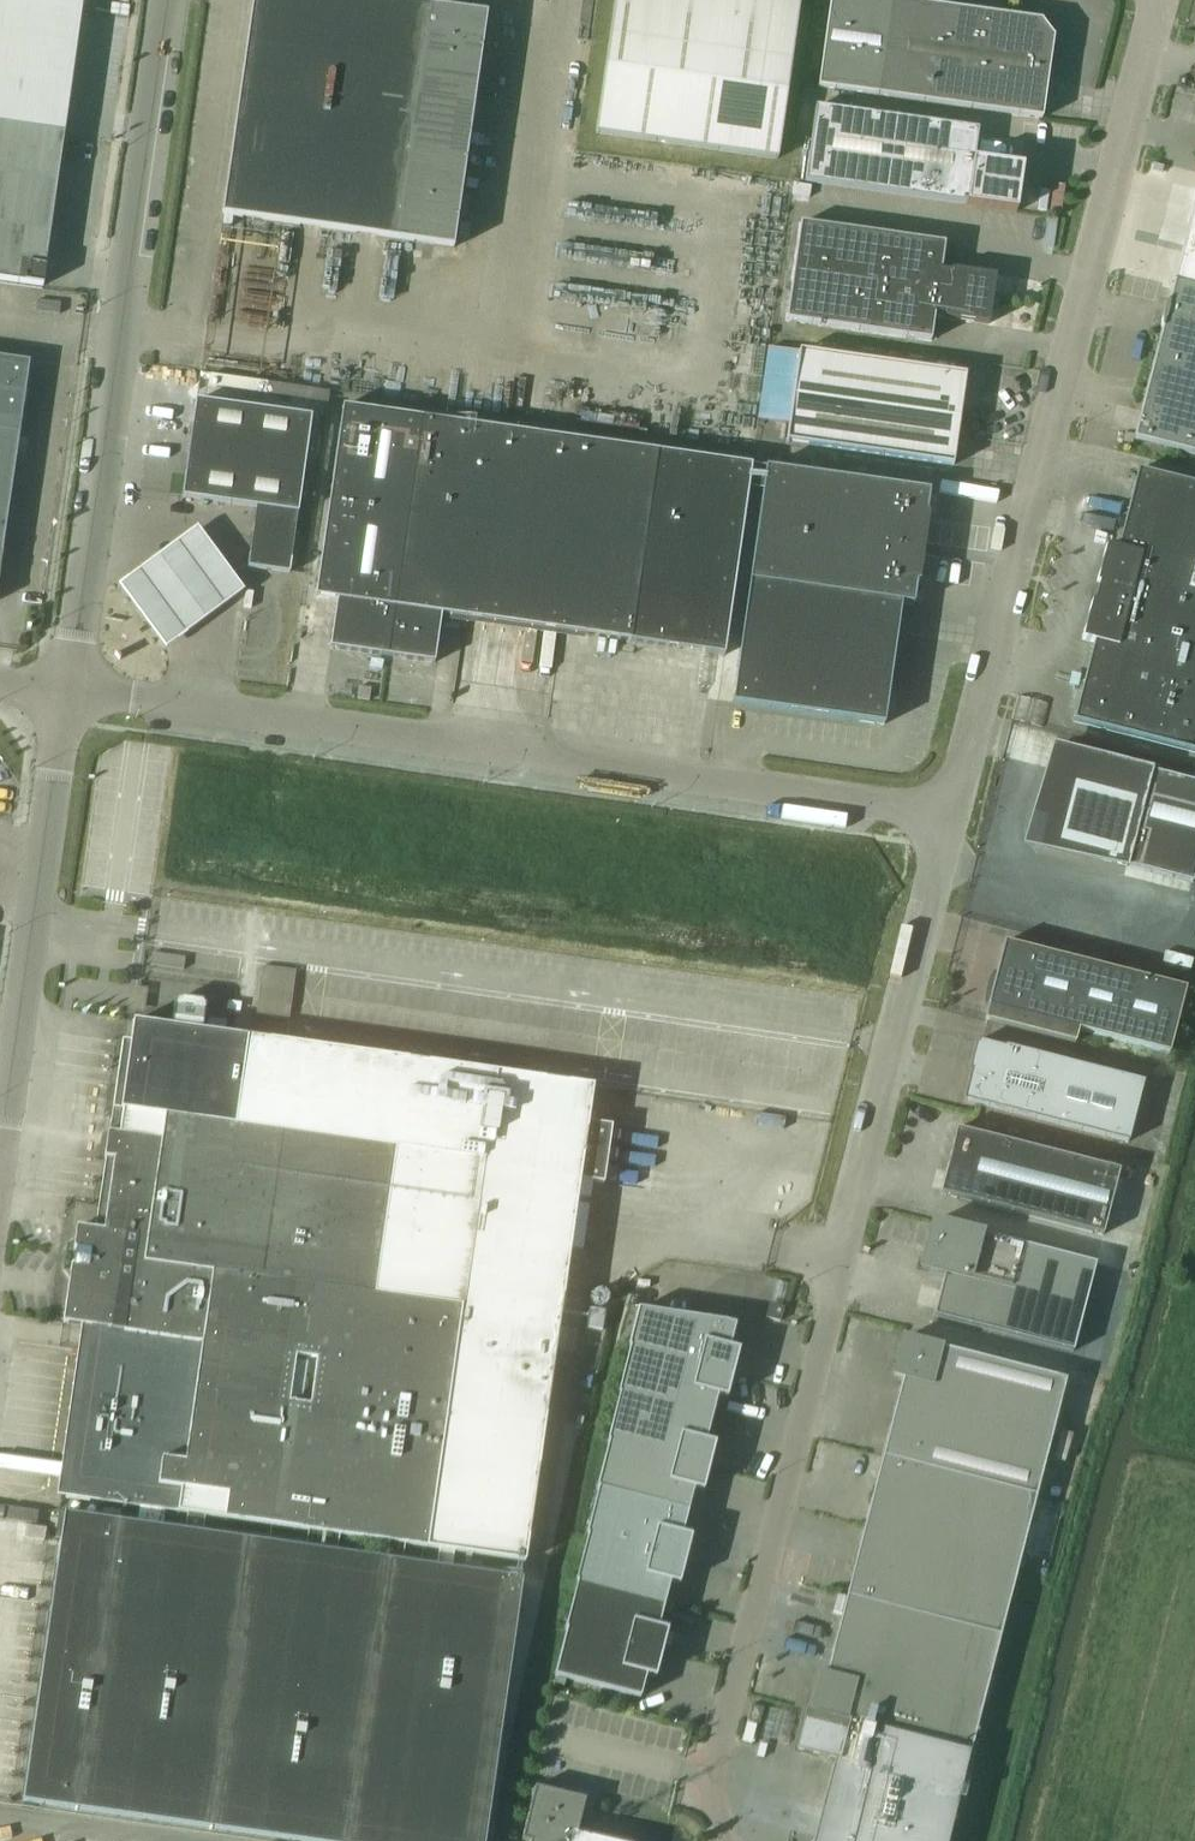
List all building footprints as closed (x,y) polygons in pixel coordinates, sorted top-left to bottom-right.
[(43,288),(84,0),(0,0),(0,282),(43,288)] [(230,161),(222,217),(396,241),(453,250),(487,16),(375,0),(252,0),(230,161)] [(597,134),(778,160),(801,1),(791,0),(615,0),(597,134)] [(889,1),(884,0),(830,0),(818,88),(1042,119),(1053,38),(1042,22),(889,1)] [(974,161),(978,131),(815,108),(805,182),(966,205),(966,206),(1016,213),(1023,168),(974,161)] [(809,198),(811,187),(792,184),(791,195),(809,198)] [(945,245),(800,224),(786,321),(931,341),(935,315),(945,316),(945,319),(989,325),(995,277),(952,270),(952,273),(941,271),(945,245)] [(1133,440),(1194,456),(1194,288),(1174,282),(1133,440)] [(789,425),(786,442),(953,466),(966,375),(799,352),(772,347),(761,421),(789,425)] [(3,553),(2,553),(30,364),(0,360),(0,572),(3,553)] [(182,498),(298,514),(311,418),(195,402),(182,498)] [(751,466),(343,408),(315,598),(337,601),(330,649),(435,664),(441,616),(724,657),(748,490),(751,466)] [(748,490),(762,492),(732,704),(884,726),(901,604),(913,606),(917,583),(919,583),(929,515),(926,515),(929,492),(751,466),(748,490)] [(1091,603),(1082,641),(1093,644),(1073,723),(1194,754),(1194,486),(1137,471),(1117,551),(1105,548),(1096,585),(1099,586),(1094,604),(1091,603)] [(244,592),(197,530),(119,587),(166,650),(244,592)] [(291,560),(249,555),(248,568),(290,574),(291,560)] [(359,687),(357,700),(369,702),(371,689),(359,687)] [(1030,842),(1193,884),(1194,876),(1194,784),(1055,748),(1030,842)] [(1004,943),(987,1008),(988,1008),(984,1022),(1074,1045),(1078,1031),(1169,1055),(1186,989),(1004,943)] [(290,1011),(292,968),(259,967),(257,1010),(290,1011)] [(76,1228),(63,1324),(90,1328),(85,1363),(66,1498),(140,1508),(165,1512),(188,1515),(205,1518),(309,1533),(339,1537),(388,1544),(405,1547),(427,1550),(440,1552),(453,1553),(525,1564),(580,1182),(604,1185),(612,1128),(588,1124),(593,1088),(248,1039),(202,1032),(205,1007),(201,1002),(180,999),(175,1003),(171,1028),(133,1022),(121,1110),(117,1135),(108,1134),(104,1159),(113,1161),(103,1232),(76,1228)] [(1144,1083),(979,1041),(964,1101),(1128,1143),(1144,1083)] [(957,1129),(940,1195),(1103,1236),(1120,1171),(957,1129)] [(1096,1264),(933,1223),(921,1269),(944,1275),(933,1317),(1073,1353),(1096,1264)] [(784,1309),(770,1305),(766,1319),(780,1322),(784,1309)] [(602,1332),(605,1312),(589,1309),(586,1330),(602,1332)] [(627,1348),(733,1375),(739,1351),(730,1349),(736,1326),(724,1323),(638,1310),(627,1348)] [(902,1378),(897,1399),(1051,1439),(1066,1381),(903,1339),(893,1376),(902,1378)] [(727,1399),(733,1375),(627,1348),(629,1349),(617,1395),(712,1419),(718,1397),(727,1399)] [(606,1442),(608,1443),(709,1468),(715,1444),(706,1442),(712,1419),(617,1395),(618,1396),(606,1442)] [(1051,1439),(897,1399),(882,1458),(1036,1497),(1051,1439)] [(703,1492),(709,1468),(608,1443),(596,1489),(597,1490),(688,1512),(694,1490),(703,1492)] [(1036,1497),(882,1458),(864,1527),(1018,1567),(1036,1497)] [(682,1535),(688,1512),(597,1490),(586,1536),(686,1562),(692,1537),(682,1535)] [(9,1508),(7,1520),(37,1525),(39,1513),(9,1508)] [(23,1801),(301,1840),(485,1840),(522,1579),(451,1569),(453,1553),(440,1552),(437,1567),(402,1562),(403,1555),(405,1547),(388,1544),(386,1560),(337,1553),(339,1537),(309,1533),(307,1549),(202,1534),(205,1518),(188,1515),(185,1531),(163,1528),(165,1512),(140,1508),(138,1517),(137,1524),(64,1514),(23,1801)] [(27,1527),(25,1539),(44,1542),(46,1530),(27,1527)] [(1018,1567),(864,1527),(846,1597),(1000,1637),(1018,1567)] [(575,1583),(664,1606),(670,1583),(679,1586),(686,1562),(586,1536),(587,1537),(575,1583)] [(659,1628),(664,1606),(575,1583),(577,1584),(565,1630),(662,1655),(668,1630),(659,1628)] [(1000,1637),(846,1597),(831,1656),(985,1695),(1000,1637)] [(656,1679),(662,1655),(565,1630),(566,1631),(554,1677),(641,1699),(646,1676),(656,1679)] [(970,1754),(985,1695),(831,1656),(826,1676),(817,1674),(807,1711),(970,1754)] [(752,1705),(748,1721),(760,1724),(764,1709),(752,1705)] [(970,1754),(807,1711),(797,1750),(835,1759),(814,1840),(949,1840),(970,1754)] [(577,1833),(586,1800),(535,1787),(522,1840),(523,1840),(608,1840),(577,1833)]
